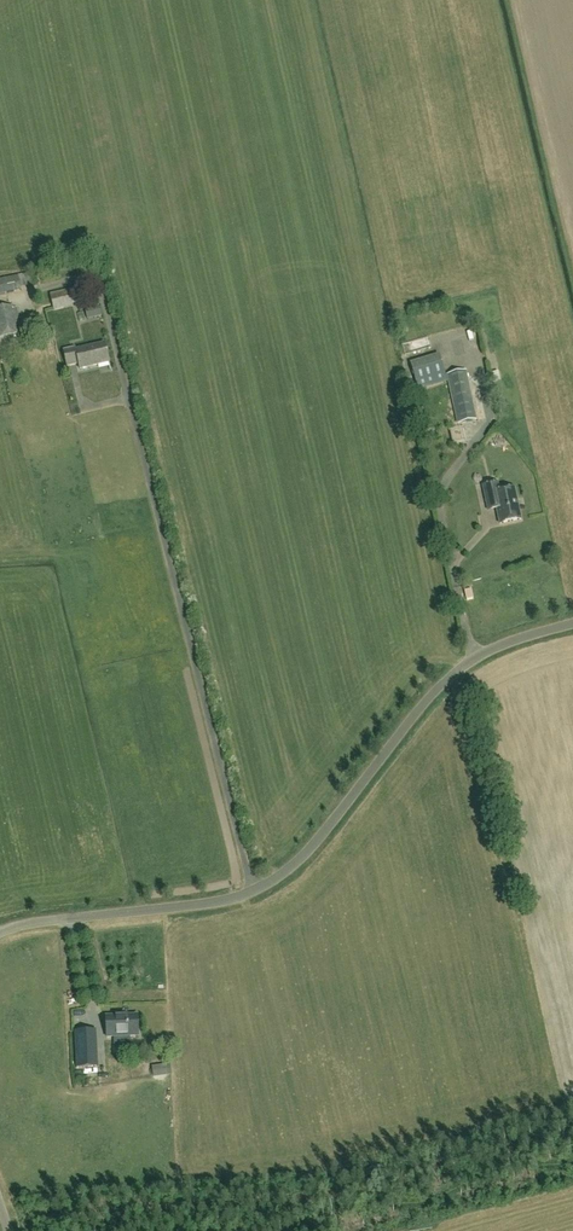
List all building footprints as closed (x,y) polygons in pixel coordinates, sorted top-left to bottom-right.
[(21,290),(17,274),(0,278),(0,295),(21,290)] [(76,288),(50,294),(53,310),(79,304),(76,288)] [(22,332),(17,307),(14,308),(13,306),(0,309),(0,338),(22,332)] [(87,320),(102,316),(99,306),(85,310),(87,320)] [(424,318),(427,327),(438,324),(435,314),(424,318)] [(426,339),(407,342),(408,349),(427,346),(426,339)] [(104,343),(76,350),(75,348),(63,351),(67,367),(79,364),(80,369),(109,362),(104,343)] [(438,355),(411,364),(419,389),(446,381),(438,355)] [(467,370),(447,374),(448,381),(453,402),(454,408),(457,420),(457,425),(477,420),(467,370)] [(487,502),(495,500),(500,524),(521,519),(514,488),(499,491),(498,483),(483,486),(487,502)] [(137,1015),(106,1017),(107,1037),(138,1036),(137,1015)] [(95,1067),(93,1031),(75,1032),(77,1068),(95,1067)] [(153,1078),(172,1075),(170,1064),(152,1067),(153,1078)]
